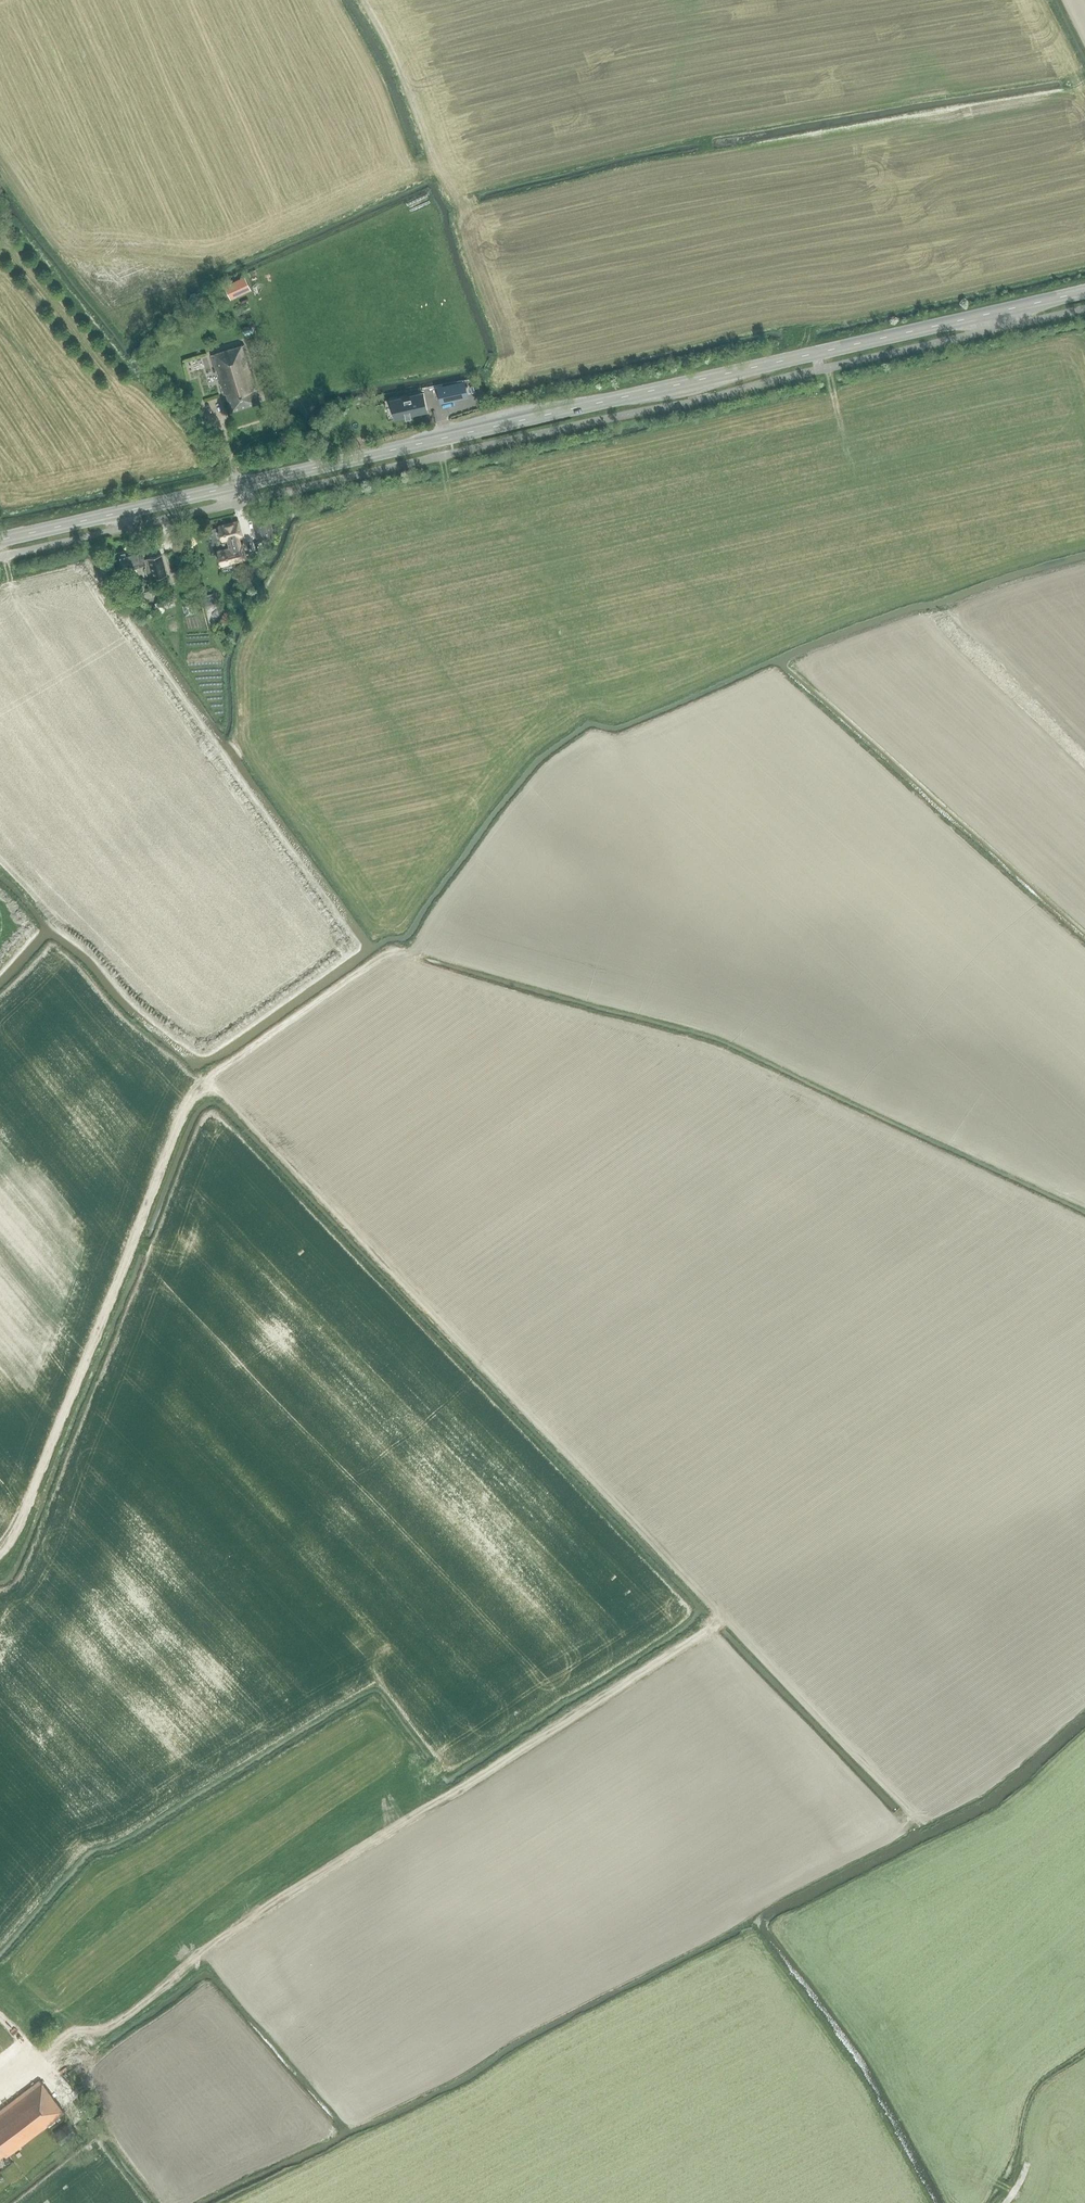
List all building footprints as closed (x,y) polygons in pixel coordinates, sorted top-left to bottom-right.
[(244,276),(224,285),(229,297),(231,299),(251,290),(250,287),(244,276)] [(226,393),(227,398),(231,409),(232,411),(259,402),(255,389),(258,389),(244,344),(211,355),(223,395),(226,393)] [(463,383),(438,389),(441,401),(466,396),(463,383)] [(417,396),(394,402),(397,418),(405,416),(406,418),(411,417),(411,415),(421,413),(417,396)] [(268,517),(253,521),(259,542),(274,538),(268,517)] [(237,535),(241,534),(238,522),(220,527),(223,539),(228,538),(230,548),(219,551),(222,564),(245,558),(242,545),(240,546),(237,535)] [(162,555),(144,560),(141,547),(115,553),(120,573),(131,570),(130,568),(145,564),(148,574),(151,573),(152,578),(167,574),(162,555)] [(144,585),(134,588),(138,601),(152,597),(149,587),(145,588),(144,585)] [(200,596),(202,606),(216,602),(214,592),(208,594),(200,596)] [(4,2154),(6,2157),(64,2112),(40,2080),(0,2111),(0,2157),(4,2154)] [(98,2112),(90,2100),(78,2108),(87,2120),(98,2112)] [(54,2134),(61,2143),(76,2132),(69,2122),(54,2134)]
